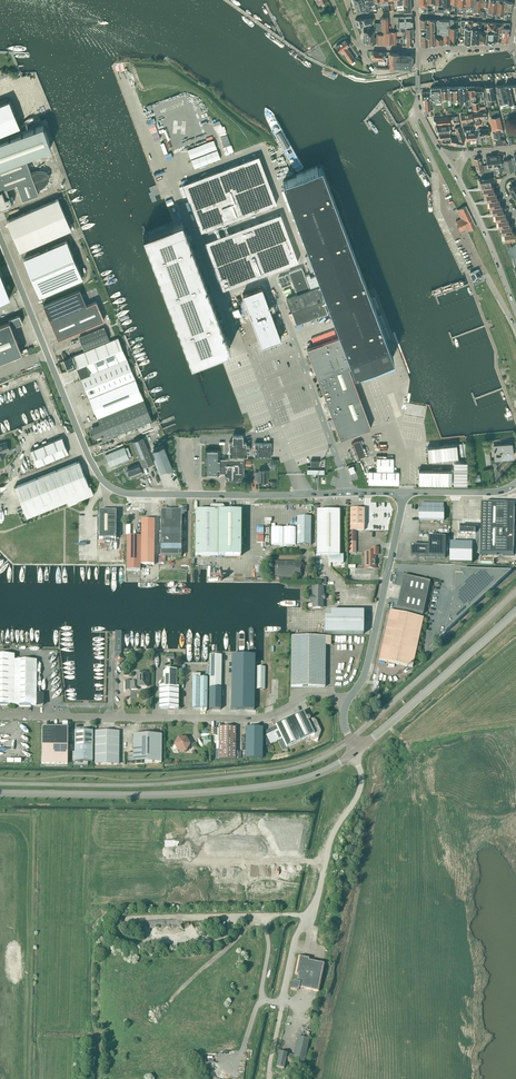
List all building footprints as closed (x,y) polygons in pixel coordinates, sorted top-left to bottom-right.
[(357,13),(365,10),(363,0),(353,0),(357,13)] [(365,10),(366,12),(371,12),(377,11),(374,0),(363,0),(365,10)] [(388,3),(388,2),(388,0),(380,0),(383,11),(389,11),(388,3)] [(397,11),(411,11),(411,0),(396,0),(397,11)] [(419,5),(419,11),(427,12),(427,0),(419,0),(419,5)] [(435,12),(443,13),(442,5),(442,0),(434,0),(435,12)] [(473,5),(473,16),(475,16),(475,12),(480,12),(480,16),(486,17),(486,14),(491,14),(491,13),(496,14),(497,0),(489,0),(488,9),(488,11),(481,10),(481,6),(481,0),(473,0),(473,5)] [(488,9),(489,0),(481,0),(481,6),(485,6),(485,9),(488,9)] [(503,19),(505,1),(501,0),(497,0),(496,14),(495,18),(497,18),(497,14),(500,14),(499,18),(503,19)] [(507,13),(512,13),(513,2),(505,1),(503,19),(506,19),(507,13)] [(412,16),(405,17),(398,17),(393,17),(393,19),(398,19),(398,26),(398,31),(401,31),(401,26),(405,26),(406,27),(412,27),(412,16)] [(419,17),(421,45),(428,45),(428,42),(427,30),(427,18),(419,17)] [(358,26),(363,25),(363,24),(372,22),(372,18),(365,18),(362,18),(356,18),(358,26)] [(427,18),(427,30),(428,42),(428,45),(435,44),(435,34),(435,19),(427,18)] [(468,21),(467,28),(464,28),(464,43),(472,42),(472,29),(473,21),(468,21)] [(481,26),(481,22),(478,21),(477,29),(472,29),(472,42),(479,42),(479,31),(480,26),(481,26)] [(479,31),(479,42),(486,42),(487,22),(485,22),(484,31),(479,31)] [(493,39),(495,22),(487,22),(486,42),(493,42),(493,39)] [(502,23),(495,22),(493,39),(493,42),(501,41),(502,23)] [(508,41),(510,23),(502,23),(501,41),(508,41)] [(406,28),(406,27),(405,26),(401,26),(401,31),(404,31),(404,34),(403,34),(403,38),(407,38),(407,35),(410,35),(413,35),(412,27),(406,28)] [(373,37),(373,33),(375,33),(375,29),(371,29),(371,28),(363,28),(363,34),(366,34),(366,39),(368,39),(368,43),(376,43),(376,37),(373,37)] [(383,36),(377,36),(377,44),(391,44),(391,36),(391,31),(388,31),(383,31),(383,36)] [(401,43),(407,43),(407,46),(413,46),(413,35),(410,35),(407,35),(407,38),(403,38),(401,38),(401,43)] [(349,45),(345,40),(336,46),(340,52),(342,50),(347,57),(350,62),(355,59),(347,47),(349,45)] [(384,52),(373,51),(372,59),(383,59),(384,52)] [(389,52),(389,62),(390,62),(390,65),(389,69),(412,70),(412,56),(399,55),(399,53),(392,53),(392,52),(389,52)] [(485,86),(487,99),(495,98),(493,85),(485,86)] [(495,86),(499,105),(507,103),(504,85),(495,86)] [(508,101),(508,104),(515,103),(515,99),(513,85),(505,85),(508,100),(508,101)] [(469,97),(469,96),(467,96),(466,86),(459,86),(460,102),(465,101),(465,106),(466,106),(468,106),(468,101),(470,101),(469,97)] [(474,101),(474,102),(475,102),(474,86),(466,86),(467,96),(469,96),(469,97),(472,97),(473,101),(474,101)] [(474,86),(475,93),(481,93),(481,100),(484,100),(482,86),(474,86)] [(430,102),(431,109),(433,109),(432,102),(441,101),(441,98),(440,90),(440,87),(430,88),(431,102),(430,102)] [(448,98),(448,105),(451,105),(450,97),(453,97),(453,100),(460,100),(459,87),(447,87),(448,98)] [(20,126),(9,100),(8,98),(0,101),(0,104),(0,134),(20,126)] [(486,108),(486,107),(485,106),(482,106),(479,107),(479,102),(475,102),(474,102),(472,103),(473,110),(485,108),(486,108)] [(490,118),(500,116),(498,110),(489,111),(490,118)] [(476,126),(481,125),(480,121),(479,121),(479,118),(487,116),(486,111),(484,112),(484,111),(474,113),(475,121),(476,126)] [(460,115),(462,122),(473,120),(472,113),(460,115)] [(450,124),(450,119),(455,119),(455,121),(459,120),(458,116),(455,116),(450,117),(433,118),(436,125),(439,125),(450,124)] [(500,116),(490,118),(492,130),(502,129),(500,116)] [(473,130),(473,125),(467,125),(467,123),(462,123),(463,125),(464,131),(473,130)] [(0,140),(0,208),(1,210),(9,207),(8,206),(13,204),(7,188),(17,184),(23,200),(39,194),(37,189),(42,187),(47,183),(49,179),(49,175),(46,172),(42,171),(36,171),(31,172),(25,156),(51,147),(42,125),(17,134),(0,140)] [(459,127),(455,128),(458,138),(462,139),(464,139),(459,127)] [(476,131),(476,139),(480,138),(480,135),(490,134),(489,128),(480,129),(480,128),(476,129),(477,131),(476,131)] [(495,137),(500,137),(499,133),(503,133),(502,129),(492,130),(494,138),(495,137)] [(438,132),(440,143),(441,144),(449,143),(451,131),(438,132)] [(476,140),(476,139),(476,131),(466,131),(466,140),(476,140)] [(503,133),(499,133),(500,137),(495,137),(496,145),(506,145),(503,133)] [(462,139),(458,138),(457,138),(455,145),(463,146),(464,139),(462,139)] [(213,140),(187,150),(191,158),(217,148),(213,140)] [(220,158),(217,150),(191,160),(194,168),(220,158)] [(183,219),(144,234),(208,407),(247,392),(210,292),(247,278),(251,288),(276,278),(273,269),(311,255),(283,181),(271,152),(171,189),(183,219)] [(504,162),(501,163),(500,154),(500,155),(493,156),(494,167),(498,166),(499,170),(505,169),(506,172),(509,172),(507,160),(504,160),(504,162)] [(512,163),(511,159),(507,160),(509,172),(513,171),(513,170),(515,169),(515,154),(514,155),(514,154),(515,162),(512,163)] [(486,157),(486,156),(487,164),(484,165),(484,172),(491,171),(490,167),(494,167),(493,156),(486,157)] [(477,169),(480,169),(481,169),(482,173),(484,173),(480,158),(474,159),(477,169)] [(322,167),(283,181),(311,255),(315,265),(314,266),(309,268),(310,271),(316,269),(322,285),(318,287),(317,286),(286,298),(291,310),(322,299),(322,298),(326,297),(341,336),(307,348),(340,439),(371,428),(349,368),(352,366),(354,372),(393,357),(322,167)] [(491,186),(490,179),(480,180),(481,188),(483,187),(491,186)] [(494,193),(494,192),(493,186),(491,186),(483,187),(484,194),(486,194),(494,193)] [(497,199),(496,192),(494,192),(494,193),(486,194),(487,201),(489,201),(489,200),(497,199)] [(20,251),(71,229),(58,198),(7,220),(20,251)] [(491,207),(500,206),(499,199),(497,199),(489,200),(489,201),(490,207),(491,207)] [(457,210),(462,218),(456,221),(460,230),(466,228),(468,231),(476,227),(466,205),(457,210)] [(500,206),(491,207),(492,207),(493,214),(495,214),(495,213),(503,212),(502,205),(500,206)] [(503,212),(495,213),(495,214),(496,221),(498,220),(506,219),(505,212),(503,212)] [(506,219),(498,220),(499,227),(501,227),(509,225),(508,218),(506,219)] [(512,232),(511,225),(509,225),(501,227),(502,234),(504,233),(512,232)] [(515,239),(514,232),(512,232),(504,233),(505,240),(515,239)] [(83,278),(67,240),(24,259),(40,297),(83,278)] [(469,271),(473,280),(482,276),(478,267),(469,271)] [(10,297),(0,271),(0,301),(10,297)] [(281,337),(262,285),(243,292),(262,344),(281,337)] [(80,289),(43,305),(50,321),(86,305),(80,289)] [(22,353),(12,327),(23,323),(19,315),(9,319),(9,321),(0,325),(0,362),(22,353)] [(79,337),(84,350),(109,339),(104,327),(79,337)] [(118,338),(77,354),(73,356),(73,357),(65,360),(64,360),(68,370),(77,366),(81,377),(126,358),(118,338)] [(73,356),(77,354),(76,350),(67,353),(67,352),(63,354),(65,360),(73,357),(73,356)] [(81,377),(90,397),(135,379),(126,358),(81,377)] [(135,379),(90,397),(98,418),(143,400),(135,379)] [(98,418),(100,424),(92,428),(96,438),(100,436),(102,439),(105,438),(106,439),(151,420),(143,400),(98,418)] [(418,431),(412,432),(412,436),(406,437),(407,443),(414,442),(414,445),(417,444),(416,437),(419,437),(418,431)] [(37,466),(69,453),(62,437),(31,450),(37,466)] [(135,446),(143,467),(154,463),(145,442),(143,437),(132,441),(135,446)] [(366,456),(360,440),(353,442),(358,458),(366,456)] [(3,452),(10,450),(6,441),(0,444),(0,458),(5,456),(3,452)] [(254,442),(253,456),(271,456),(272,443),(254,442)] [(457,444),(427,447),(429,461),(458,458),(457,444)] [(491,459),(491,463),(500,462),(500,459),(512,457),(510,444),(493,446),(495,459),(491,459)] [(164,445),(153,449),(161,470),(167,468),(168,472),(174,470),(164,445)] [(105,455),(110,466),(129,458),(124,447),(105,455)] [(226,472),(228,474),(228,480),(243,480),(244,459),(219,458),(219,450),(205,450),(206,473),(219,474),(219,472),(226,472)] [(15,486),(21,502),(85,476),(79,460),(15,486)] [(467,461),(454,461),(453,484),(467,484),(467,461)] [(128,469),(131,478),(139,475),(143,474),(139,464),(128,469)] [(268,481),(268,470),(259,470),(259,472),(255,472),(255,479),(259,479),(259,481),(268,481)] [(452,471),(419,470),(419,484),(451,485),(452,471)] [(399,484),(399,472),(369,472),(368,484),(399,484)] [(27,517),(67,501),(69,505),(77,502),(77,501),(94,494),(90,485),(89,485),(85,476),(21,502),(27,517)] [(420,509),(419,520),(444,520),(444,509),(444,503),(421,503),(421,509),(420,509)] [(482,504),(481,554),(514,555),(514,553),(515,507),(515,505),(511,505),(511,504),(482,504)] [(186,512),(186,506),(180,506),(180,507),(179,507),(178,508),(177,509),(177,510),(177,511),(161,511),(160,556),(181,557),(181,515),(182,515),(183,515),(184,514),(185,514),(185,513),(186,512)] [(196,511),(195,556),(241,556),(241,512),(226,511),(224,510),(224,507),(223,506),(212,506),(211,507),(211,511),(196,511)] [(350,553),(356,553),(356,531),(364,531),(364,509),(350,509),(350,530),(350,553)] [(99,539),(105,539),(105,542),(110,542),(110,539),(116,539),(116,538),(119,538),(119,531),(116,531),(116,511),(99,511),(99,539)] [(329,563),(343,563),(343,554),(339,554),(340,511),(317,512),(317,556),(329,556),(329,563)] [(297,517),(297,545),(311,545),(311,517),(297,517)] [(140,570),(140,565),(141,565),(141,569),(143,569),(144,565),(154,565),(155,520),(141,520),(141,537),(127,537),(127,570),(140,570)] [(460,526),(460,534),(468,534),(468,526),(460,526)] [(480,528),(476,528),(476,526),(468,526),(468,534),(476,534),(475,554),(480,554),(480,528)] [(271,528),(271,545),(283,545),(283,528),(271,528)] [(284,528),(284,545),(296,545),(296,528),(284,528)] [(446,558),(446,538),(429,537),(429,546),(415,545),(415,546),(412,545),(412,549),(411,549),(412,549),(411,557),(446,558)] [(472,563),(472,543),(450,542),(450,562),(472,563)] [(375,555),(377,555),(377,548),(372,548),(372,552),(365,552),(365,567),(375,567),(375,555)] [(274,562),(274,577),(301,577),(301,562),(274,562)] [(446,632),(442,636),(512,571),(461,570),(460,575),(456,575),(456,593),(446,632)] [(398,601),(396,609),(423,615),(430,582),(404,576),(402,584),(401,584),(398,601)] [(310,596),(310,603),(313,603),(313,608),(321,608),(321,606),(323,606),(323,587),(321,587),(320,586),(318,587),(313,587),(313,596),(310,596)] [(379,660),(412,667),(423,618),(390,611),(379,660)] [(324,634),(363,635),(364,612),(330,612),(330,617),(324,617),(324,634)] [(121,655),(121,653),(121,633),(115,633),(115,653),(115,655),(117,657),(115,660),(119,664),(124,660),(120,656),(121,655)] [(325,687),(325,645),(331,645),(331,637),(291,636),(291,687),(325,687)] [(36,706),(36,694),(37,661),(15,661),(15,655),(0,655),(0,705),(36,706)] [(210,655),(209,709),(221,710),(221,655),(210,655)] [(232,655),(232,709),(254,710),(255,655),(232,655)] [(256,667),(256,690),(265,690),(265,667),(256,667)] [(165,670),(165,686),(177,686),(177,670),(165,670)] [(137,682),(131,682),(130,690),(138,690),(138,687),(147,687),(147,681),(149,681),(149,675),(148,674),(138,673),(137,675),(137,682)] [(207,709),(208,678),(192,678),(192,709),(207,709)] [(177,686),(165,686),(159,686),(159,708),(178,709),(179,687),(177,687),(177,686)] [(310,720),(309,719),(307,718),(306,718),(303,712),(276,725),(287,748),(310,737),(312,740),(317,742),(321,731),(314,718),(310,720)] [(68,728),(42,728),(42,764),(67,765),(68,728)] [(236,728),(219,728),(219,758),(235,759),(236,728)] [(245,728),(245,759),(262,759),(262,728),(245,728)] [(75,731),(74,762),(92,763),(93,731),(75,731)] [(95,765),(117,765),(118,731),(95,731),(95,765)] [(133,763),(161,763),(161,735),(133,735),(133,763)] [(178,738),(174,745),(178,751),(186,751),(190,745),(186,738),(178,738)] [(296,975),(298,975),(296,982),(294,982),(292,983),(290,990),(297,991),(299,990),(299,988),(318,992),(324,964),(308,961),(309,959),(300,957),(296,975)] [(276,1067),(284,1068),(285,1061),(304,1065),(309,1039),(298,1037),(294,1055),(279,1052),(276,1067)] [(206,1052),(206,1061),(216,1061),(217,1052),(206,1052)]
